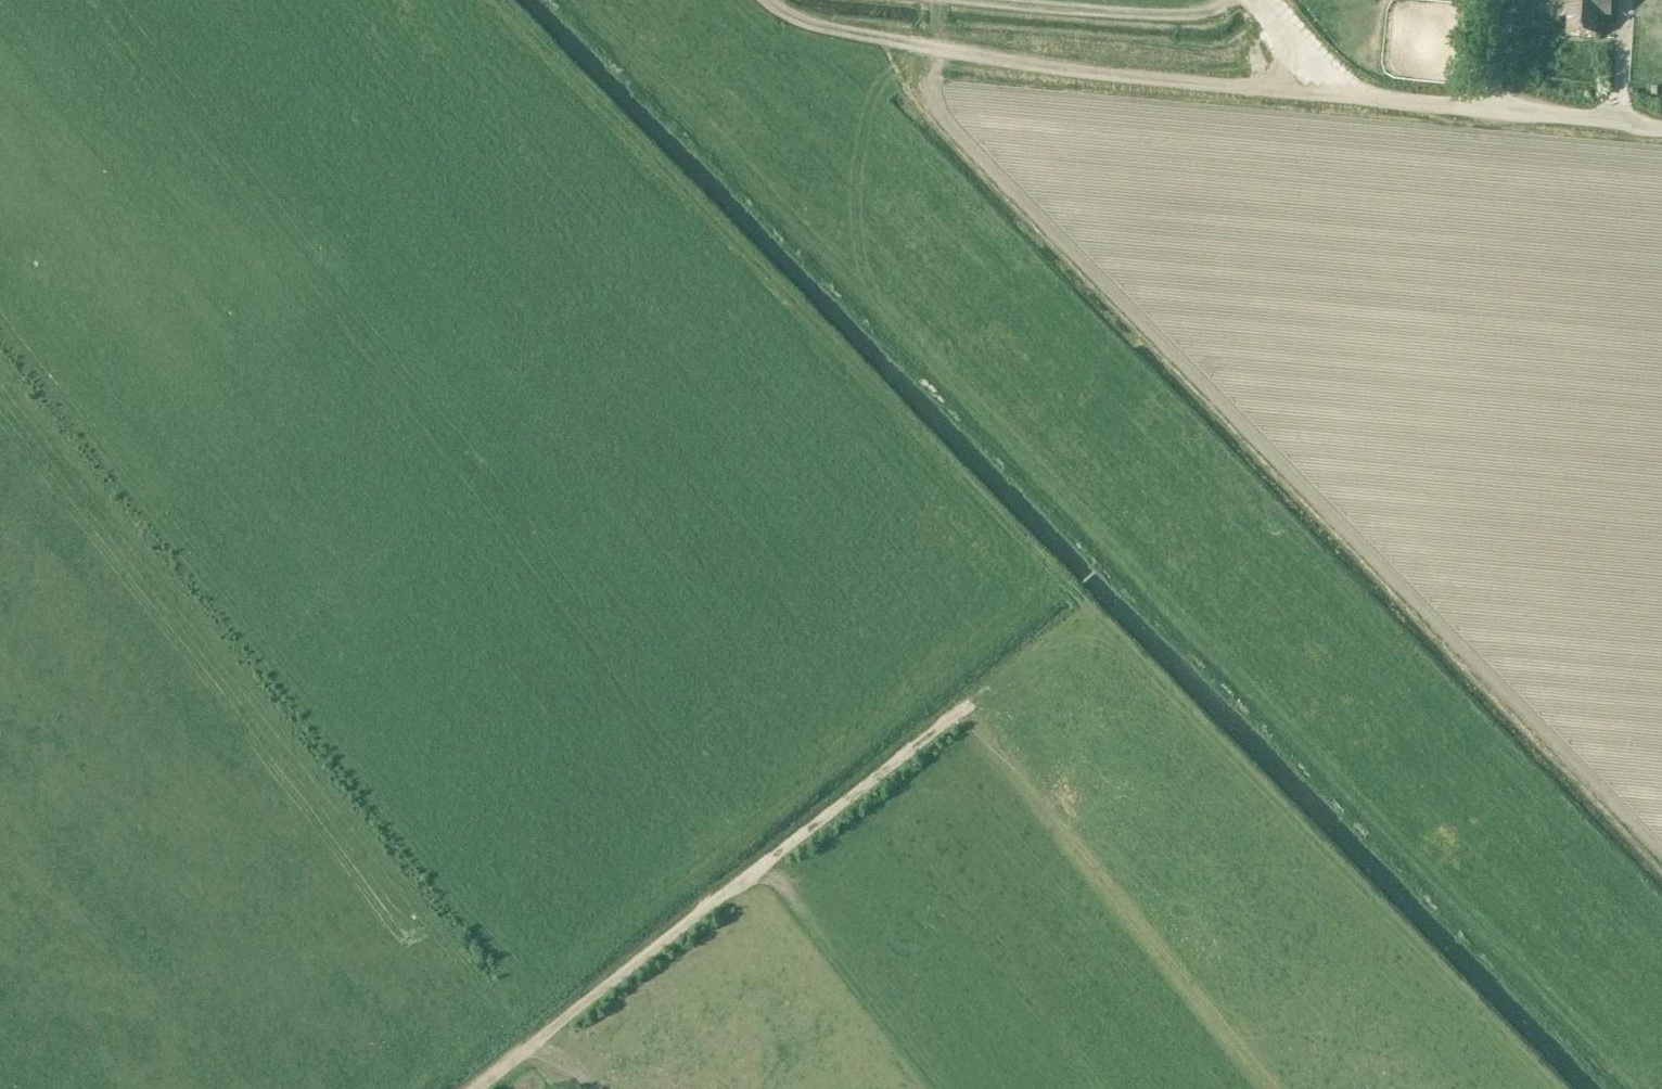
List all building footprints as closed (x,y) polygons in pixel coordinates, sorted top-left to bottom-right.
[(1566,36),(1597,38),(1599,0),(1569,0),(1566,36)]
